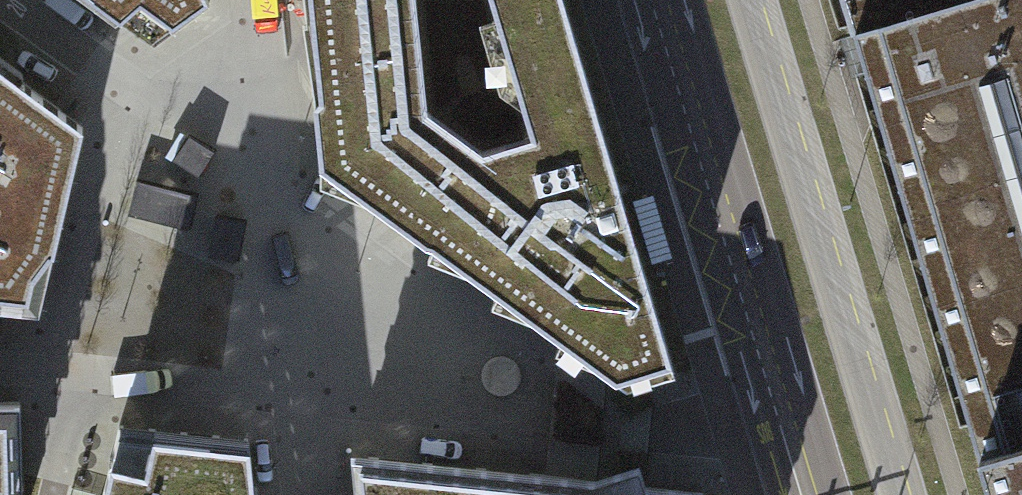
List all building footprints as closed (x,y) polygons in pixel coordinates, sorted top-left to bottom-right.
[(115,18),(118,13),(155,40),(208,0),(91,0),(115,18)] [(322,86),(314,87),(322,159),(597,360),(600,358),(628,379),(671,367),(561,0),(314,0),(322,86)] [(851,28),(946,0),(842,0),(851,28)] [(851,28),(859,53),(991,494),(1021,494),(1021,0),(946,0),(851,28)] [(39,306),(83,122),(0,61),(0,302),(39,306)] [(20,480),(18,400),(0,400),(0,480),(20,480)] [(122,426),(105,494),(251,494),(247,455),(246,454),(244,439),(122,426)] [(352,453),(357,494),(703,494),(702,489),(352,453)]
